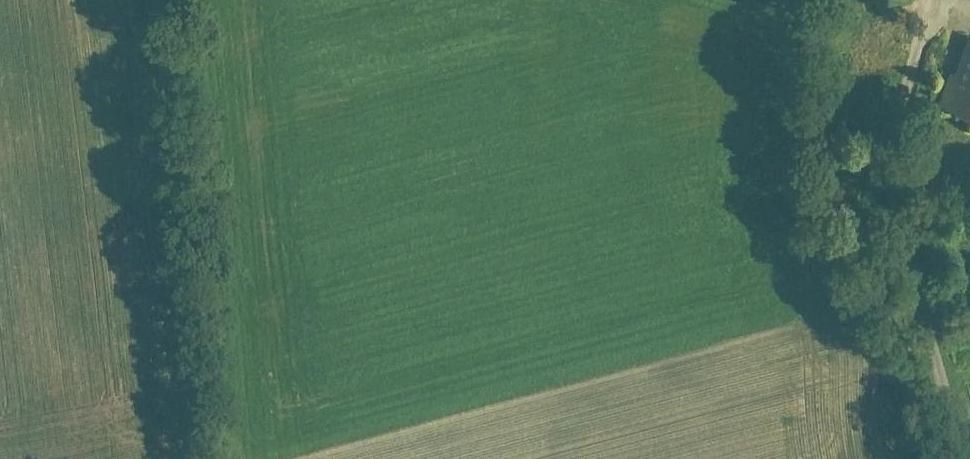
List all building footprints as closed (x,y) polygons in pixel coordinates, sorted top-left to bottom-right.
[(950,111),(969,119),(969,57),(950,111)]
